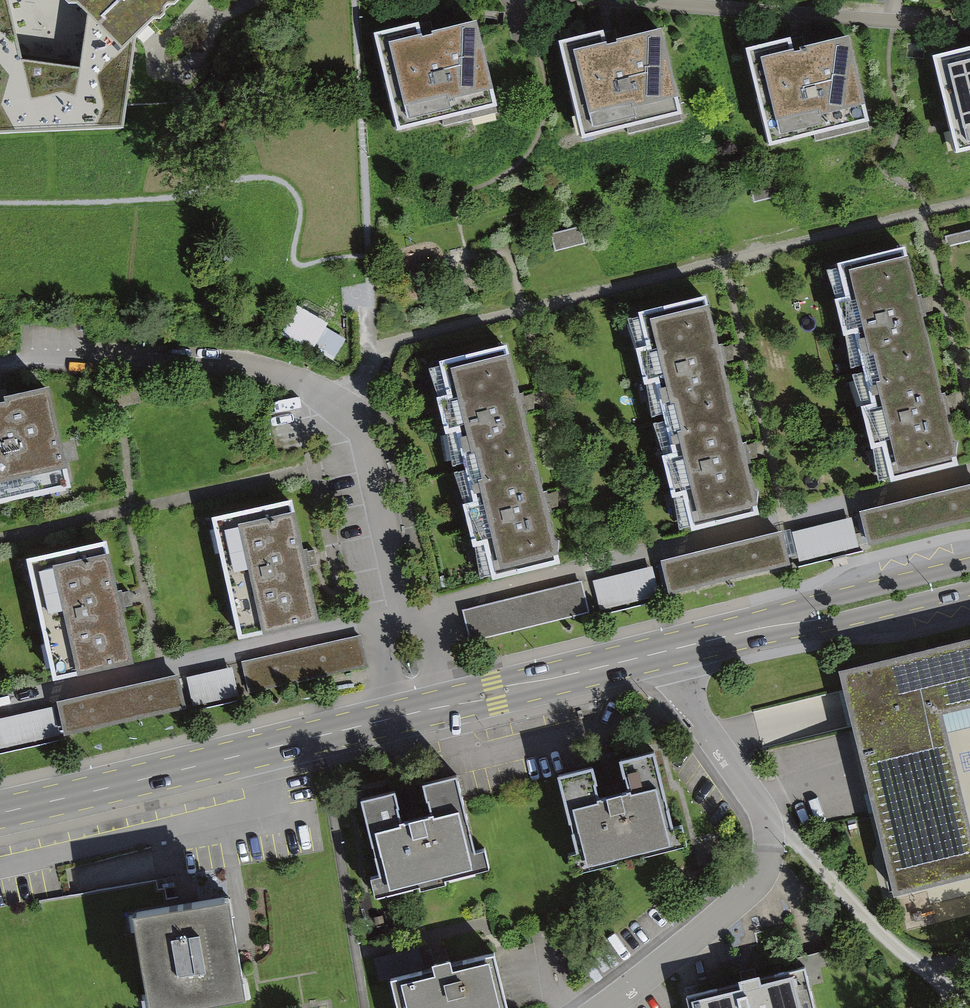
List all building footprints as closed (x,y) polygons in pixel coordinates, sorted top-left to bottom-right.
[(128,132),(141,36),(155,22),(163,23),(186,0),(80,0),(94,12),(86,68),(28,61),(13,0),(0,0),(0,137),(128,132)] [(418,35),(373,46),(397,146),(497,121),(476,36),(422,49),(418,35)] [(603,43),(557,54),(582,154),(683,129),(662,44),(607,58),(603,43)] [(790,50),(744,62),(769,162),(870,137),(849,51),(794,64),(790,50)] [(932,69),(956,167),(969,164),(969,59),(932,69)] [(550,232),(555,249),(585,241),(581,224),(550,232)] [(906,248),(837,265),(890,478),(960,461),(906,248)] [(712,298),(642,315),(696,528),(765,511),(712,298)] [(284,334),(336,362),(350,336),(299,307),(284,334)] [(513,344),(443,362),(496,575),(566,557),(513,344)] [(73,484),(50,382),(0,393),(0,500),(73,484)] [(860,505),(869,539),(969,514),(969,478),(860,505)] [(293,497),(214,514),(240,636),(319,619),(293,497)] [(851,514),(792,529),(800,558),(858,544),(851,514)] [(782,524),(661,554),(670,588),(790,558),(782,524)] [(108,539),(29,556),(55,677),(134,661),(108,539)] [(652,563),(593,578),(601,607),(659,593),(652,563)] [(582,578),(463,607),(471,639),(590,610),(582,578)] [(894,885),(969,866),(969,811),(943,702),(969,696),(969,627),(839,660),(894,885)] [(360,632),(242,658),(249,690),(367,664),(360,632)] [(232,664),(187,673),(193,703),(238,693),(232,664)] [(178,668),(57,695),(65,729),(186,702),(178,668)] [(0,715),(0,746),(60,733),(53,704),(0,715)] [(655,749),(558,774),(577,851),(568,853),(573,872),(688,843),(683,824),(675,826),(655,749)] [(457,775),(361,798),(379,875),(371,877),(375,896),(490,868),(485,849),(476,851),(457,775)] [(132,913),(149,1007),(172,1007),(246,995),(228,896),(132,913)] [(390,977),(398,1007),(509,1007),(495,952),(390,977)] [(687,995),(690,1007),(817,1007),(806,965),(687,995)]
